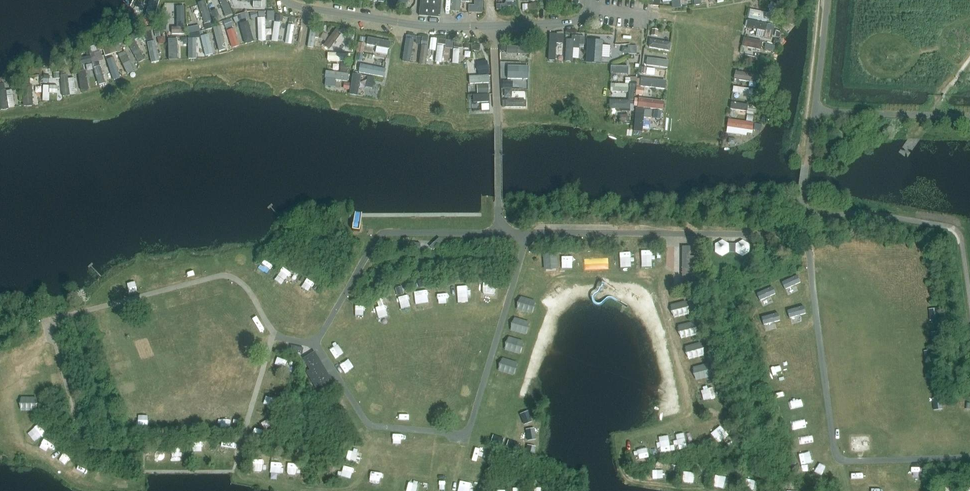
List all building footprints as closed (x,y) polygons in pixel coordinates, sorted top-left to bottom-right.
[(224,18),(230,15),(224,0),(217,0),(224,18)] [(442,0),(421,0),(420,16),(440,18),(442,0)] [(475,6),(469,6),(469,13),(482,13),(483,0),(475,0),(475,6)] [(680,0),(662,0),(662,3),(672,2),(672,9),(681,8),(680,0)] [(204,20),(211,18),(205,2),(199,4),(204,20)] [(748,18),(775,24),(779,4),(770,3),(768,14),(750,10),(748,18)] [(226,27),(232,25),(230,19),(224,22),(226,27)] [(750,20),(748,27),(768,32),(770,25),(750,20)] [(247,44),(255,42),(250,21),(241,23),(247,44)] [(293,44),(295,25),(288,24),(286,44),(293,44)] [(236,34),(239,33),(236,27),(227,30),(234,47),(240,45),(236,34)] [(126,38),(128,44),(146,34),(143,29),(126,38)] [(318,48),(319,30),(311,30),(309,47),(318,48)] [(225,41),(224,41),(221,33),(215,35),(220,51),(228,48),(225,41)] [(555,60),(555,43),(562,43),(562,35),(556,35),(549,34),(548,46),(548,60),(554,60),(555,60)] [(404,61),(412,62),(416,37),(408,35),(404,61)] [(572,58),(572,47),(579,48),(579,44),(580,35),(572,35),(571,40),(566,39),(565,61),(571,61),(572,58)] [(375,52),(389,56),(392,43),(370,37),(367,47),(376,49),(375,52)] [(743,46),(762,51),(764,42),(746,37),(743,46)] [(118,41),(120,46),(127,43),(125,38),(118,41)] [(601,63),(602,40),(588,39),(586,62),(596,63),(600,64),(601,63)] [(671,51),(673,44),(651,39),(649,47),(671,51)] [(139,64),(146,61),(137,40),(130,43),(139,64)] [(109,48),(111,54),(117,52),(114,43),(108,45),(109,48)] [(438,45),(436,63),(443,63),(445,46),(438,45)] [(636,54),(637,46),(629,46),(628,54),(636,54)] [(421,60),(427,61),(429,48),(422,47),(421,60)] [(123,57),(127,74),(132,73),(128,56),(123,57)] [(85,57),(77,59),(78,65),(86,63),(85,57)] [(114,81),(122,79),(116,57),(108,59),(114,81)] [(383,65),(383,58),(364,57),(364,63),(383,65)] [(647,65),(669,69),(671,60),(648,57),(647,65)] [(469,60),(470,67),(488,65),(487,59),(469,60)] [(102,66),(95,68),(100,86),(106,84),(102,66)] [(528,80),(528,67),(508,66),(507,79),(528,80)] [(628,73),(628,68),(613,67),(612,76),(622,77),(623,73),(628,73)] [(83,91),(90,90),(87,70),(80,71),(83,91)] [(72,95),(78,94),(75,77),(69,78),(72,95)] [(768,82),(759,82),(759,90),(768,90),(768,88),(768,82)] [(489,95),(477,95),(477,103),(489,102),(489,95)] [(644,110),(644,118),(651,119),(652,110),(644,110)] [(742,241),(736,244),(729,244),(722,240),(719,242),(715,244),(715,252),(722,256),(729,252),(735,253),(742,257),(749,253),(749,245),(745,242),(742,241)] [(700,257),(689,257),(689,248),(682,248),(681,289),(689,289),(689,287),(700,287),(700,257)] [(282,265),(279,275),(289,278),(293,268),(282,265)] [(800,290),(798,285),(802,283),(799,276),(784,282),(789,295),(800,290)] [(300,285),(310,289),(313,281),(304,277),(300,285)] [(111,288),(113,298),(124,296),(122,286),(111,288)] [(403,287),(396,289),(398,297),(406,295),(403,287)] [(417,309),(427,308),(426,292),(416,293),(417,309)] [(402,311),(412,308),(409,295),(399,298),(402,311)] [(805,306),(789,310),(791,319),(807,315),(805,306)] [(936,310),(929,310),(930,321),(937,320),(936,310)] [(763,317),(764,325),(781,322),(780,313),(763,317)] [(938,333),(931,333),(932,344),(939,343),(938,333)] [(700,356),(710,354),(708,345),(698,347),(700,356)] [(301,355),(302,349),(289,347),(288,353),(301,355)] [(333,382),(315,352),(302,359),(309,370),(306,373),(317,392),(333,382)] [(931,352),(924,352),(925,363),(932,362),(931,352)] [(936,374),(929,374),(930,385),(938,384),(936,374)] [(940,399),(933,400),(934,411),(941,410),(940,399)] [(527,412),(520,415),(524,424),(531,422),(527,412)] [(534,430),(526,431),(528,441),(535,440),(534,430)] [(501,447),(503,440),(493,437),(491,443),(501,447)] [(516,452),(518,445),(508,442),(506,448),(516,452)] [(534,448),(527,446),(525,456),(532,458),(534,448)] [(254,460),(254,472),(264,472),(264,460),(254,460)]
